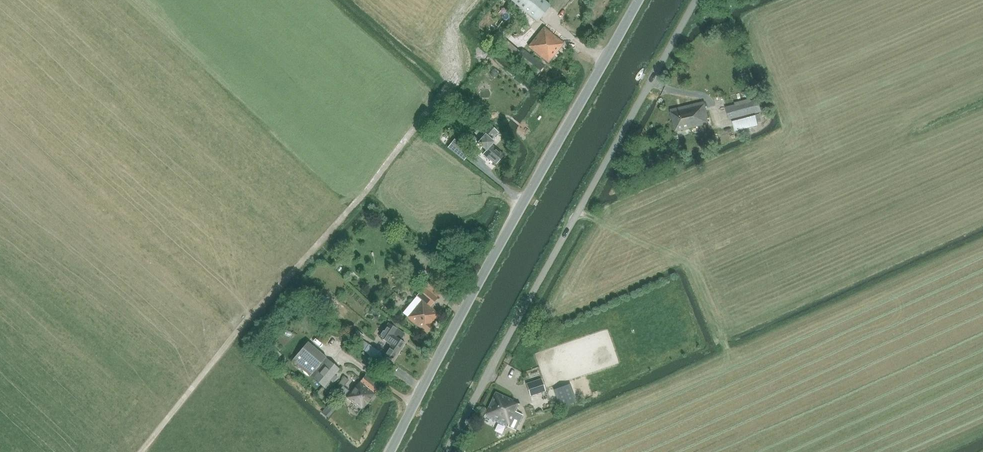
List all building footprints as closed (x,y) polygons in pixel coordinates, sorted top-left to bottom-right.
[(538,22),(551,5),(544,0),(510,0),(538,22)] [(548,62),(563,44),(544,29),(539,35),(533,42),(529,47),(548,62)] [(500,48),(513,60),(513,59),(535,77),(544,66),(522,49),(522,50),(509,38),(508,40),(497,31),(492,37),(502,47),(500,48)] [(727,107),(728,108),(731,120),(733,120),(736,131),(759,126),(755,114),(760,113),(757,99),(727,107)] [(679,108),(670,110),(675,132),(708,125),(707,119),(708,119),(704,102),(679,108)] [(494,129),(499,131),(503,124),(497,121),(494,129)] [(482,139),(478,144),(487,152),(483,156),(488,160),(490,159),(496,164),(503,156),(488,143),(498,132),(489,124),(478,136),(482,139)] [(470,152),(455,139),(448,148),(463,160),(470,152)] [(409,276),(402,286),(409,290),(416,281),(409,276)] [(422,300),(408,318),(427,333),(433,325),(431,324),(439,314),(432,308),(434,306),(432,304),(441,292),(428,282),(416,296),(422,300)] [(449,286),(443,293),(448,297),(454,289),(449,286)] [(322,296),(317,302),(325,309),(330,303),(322,296)] [(400,341),(404,335),(388,324),(379,338),(391,346),(384,357),(392,362),(404,343),(400,341)] [(356,329),(350,337),(356,342),(362,334),(356,329)] [(270,338),(262,343),(267,351),(275,345),(270,338)] [(308,342),(292,360),(311,375),(326,357),(308,342)] [(381,353),(368,345),(364,351),(384,370),(390,363),(382,357),(381,353)] [(326,357),(311,375),(314,378),(313,380),(323,388),(334,376),(340,369),(326,357)] [(367,371),(364,376),(379,386),(382,381),(367,371)] [(361,411),(380,388),(365,377),(357,387),(356,386),(346,398),(361,411)] [(527,383),(531,396),(546,391),(543,379),(527,383)] [(554,389),(557,397),(562,395),(566,404),(574,401),(572,396),(568,384),(554,389)] [(516,412),(519,404),(513,402),(513,400),(496,392),(484,417),(507,427),(516,431),(523,415),(516,412)] [(367,405),(370,413),(377,410),(374,402),(367,405)]
